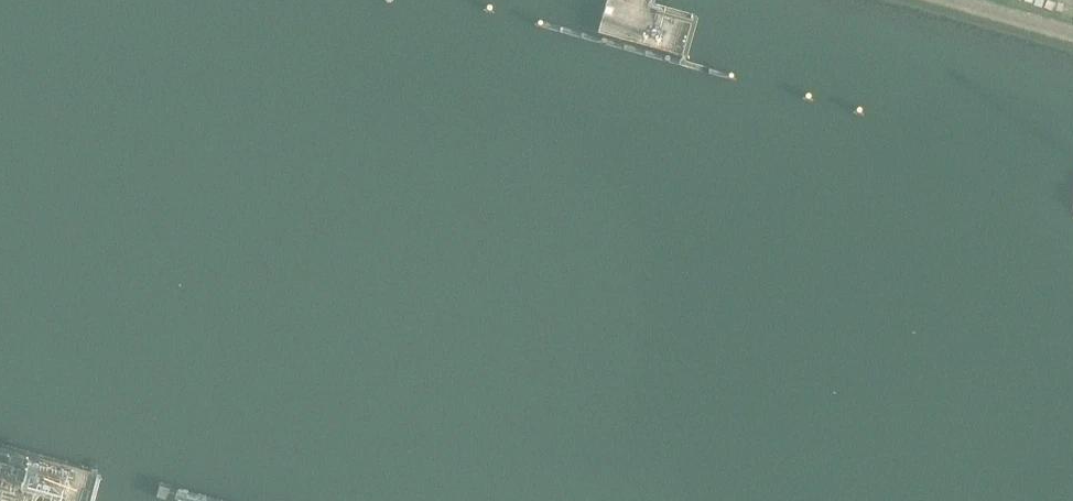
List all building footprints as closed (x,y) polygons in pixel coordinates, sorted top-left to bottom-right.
[(0,464),(0,481),(68,500),(69,495),(67,494),(70,483),(0,464)]
